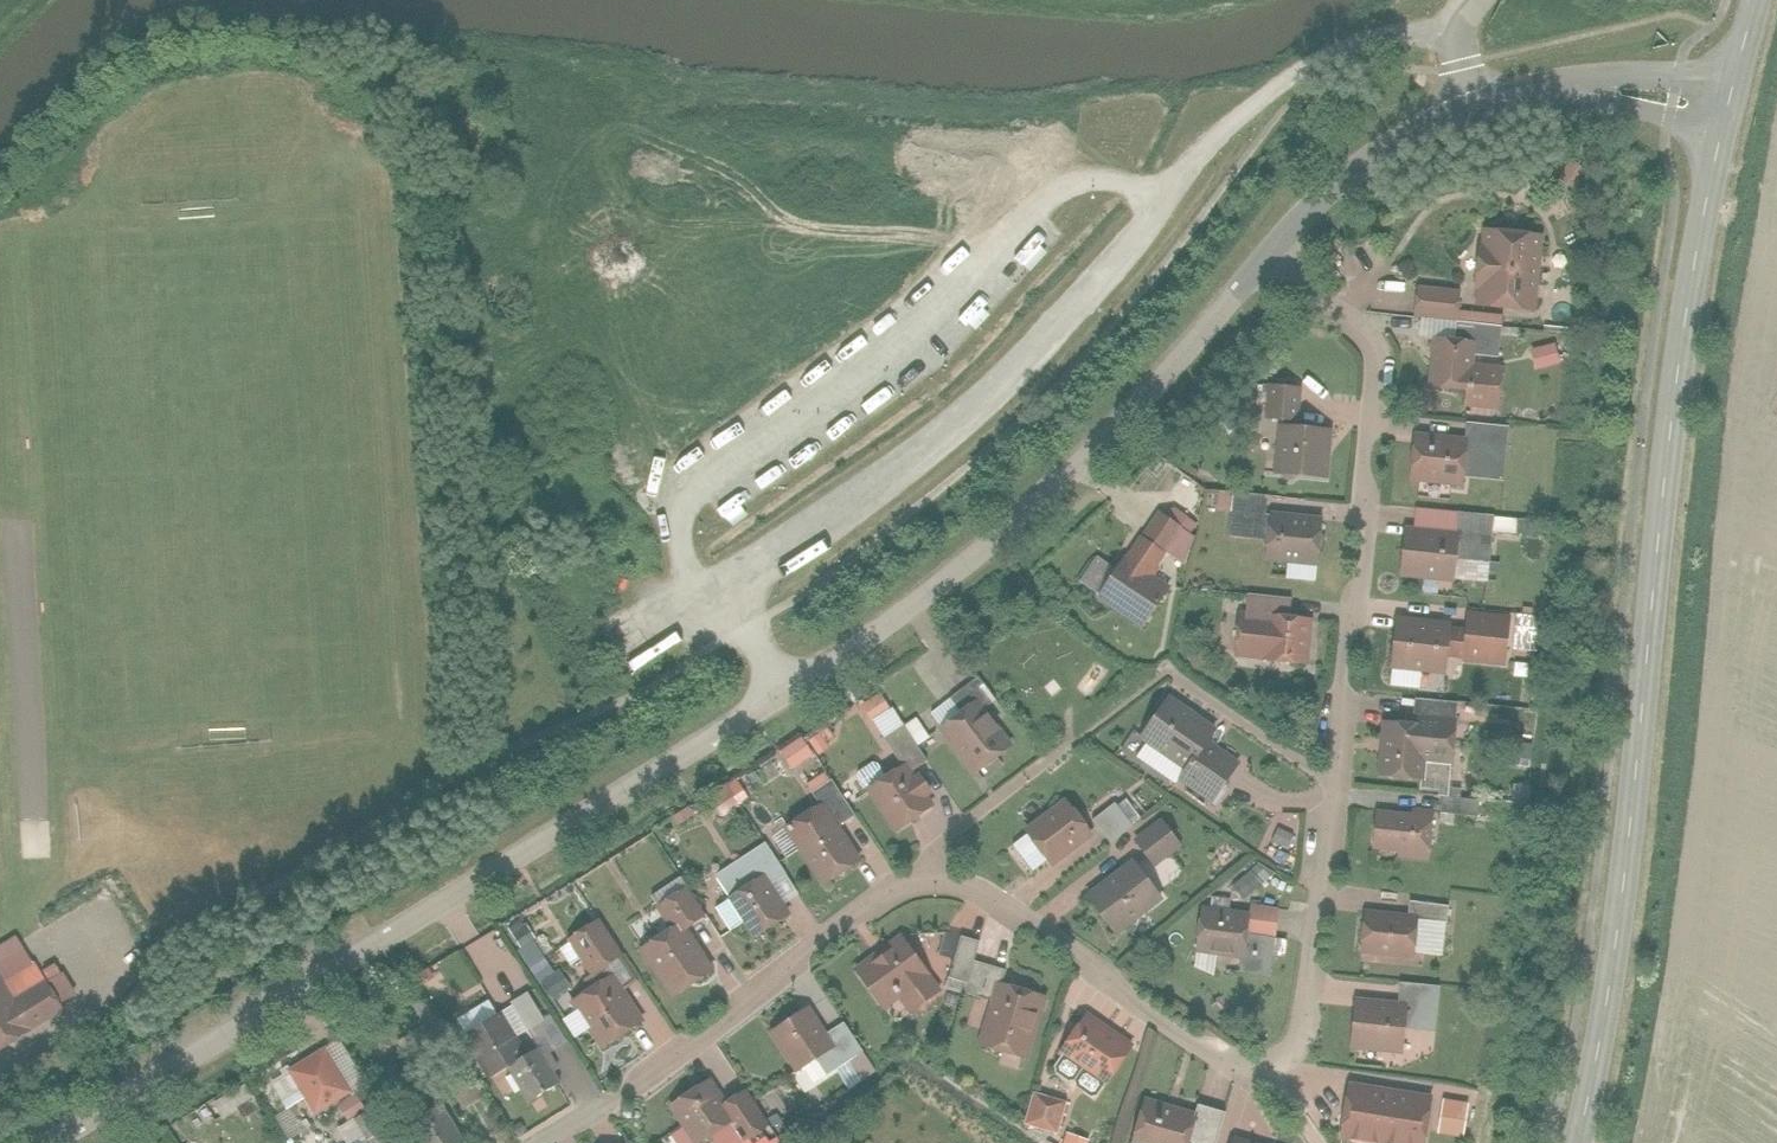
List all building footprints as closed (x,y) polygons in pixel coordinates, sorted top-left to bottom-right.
[(1451,282),(1459,283),(1457,301),(1514,307),(1522,230),(1465,224),(1464,241),(1455,240),(1451,282)] [(1440,286),(1395,281),(1392,310),(1437,315),(1440,286)] [(1483,363),(1453,362),(1455,336),(1427,334),(1425,365),(1424,384),(1448,385),(1446,402),(1481,404),(1483,363)] [(1534,338),(1510,345),(1515,364),(1539,358),(1534,338)] [(1283,381),(1256,378),(1252,414),(1280,417),(1283,381)] [(1303,476),(1307,423),(1268,421),(1265,473),(1303,476)] [(1484,477),(1486,423),(1451,421),(1448,475),(1484,477)] [(1448,433),(1392,427),(1387,475),(1442,481),(1448,433)] [(1245,491),(1211,488),(1207,532),(1242,535),(1245,491)] [(1073,586),(1070,590),(1124,627),(1153,584),(1131,569),(1145,548),(1155,554),(1170,532),(1161,526),(1170,513),(1147,497),(1139,508),(1133,504),(1103,548),(1101,547),(1091,562),(1075,551),(1058,577),(1073,586)] [(1305,512),(1248,506),(1242,556),(1300,562),(1305,512)] [(1473,556),(1476,510),(1440,508),(1437,554),(1473,556)] [(1438,527),(1383,521),(1377,569),(1432,575),(1438,527)] [(1292,613),(1267,611),(1268,594),(1226,591),(1225,614),(1217,614),(1214,651),(1252,654),(1251,660),(1288,663),(1292,613)] [(1487,664),(1492,610),(1448,606),(1446,634),(1428,633),(1429,620),(1374,615),(1370,662),(1425,667),(1426,650),(1445,652),(1444,660),(1487,664)] [(1168,764),(1158,778),(1191,801),(1220,759),(1189,737),(1198,724),(1147,688),(1119,729),(1168,764)] [(956,690),(916,719),(952,769),(993,740),(956,690)] [(1437,699),(1397,697),(1396,714),(1436,716),(1437,699)] [(1407,776),(1407,758),(1434,760),(1437,721),(1407,719),(1369,717),(1366,774),(1407,776)] [(908,755),(883,718),(867,729),(893,766),(908,755)] [(787,729),(797,746),(811,738),(802,721),(787,729)] [(782,726),(760,740),(773,761),(796,746),(782,726)] [(885,760),(846,785),(872,827),(912,802),(885,760)] [(718,767),(690,785),(703,805),(731,788),(718,767)] [(833,810),(813,779),(797,789),(818,820),(833,810)] [(1105,792),(1072,814),(1086,836),(1120,814),(1105,792)] [(1045,793),(1003,824),(1031,862),(1073,831),(1045,793)] [(801,799),(763,823),(801,885),(840,860),(801,799)] [(1412,809),(1356,804),(1353,848),(1408,852),(1412,809)] [(1141,815),(1113,835),(1131,861),(1159,841),(1141,815)] [(1109,854),(1063,889),(1096,930),(1141,895),(1109,854)] [(1237,859),(1210,883),(1220,895),(1248,871),(1237,859)] [(771,913),(742,869),(707,891),(736,936),(771,913)] [(1260,875),(1255,884),(1280,900),(1286,891),(1260,875)] [(636,903),(649,925),(619,944),(651,996),(695,969),(668,925),(686,914),(667,884),(636,903)] [(1230,909),(1179,902),(1172,947),(1222,954),(1220,968),(1250,972),(1253,954),(1263,956),(1266,936),(1252,934),(1227,930),(1230,909)] [(1400,912),(1345,907),(1341,951),(1397,955),(1400,912)] [(574,981),(549,997),(583,1048),(625,1021),(601,984),(617,974),(578,914),(545,936),(574,981)] [(454,961),(488,947),(477,923),(444,937),(454,961)] [(866,1001),(880,989),(892,1005),(920,984),(907,967),(914,962),(886,927),(838,965),(866,1001)] [(957,936),(940,931),(929,970),(946,975),(957,936)] [(986,965),(955,957),(947,988),(973,994),(960,1044),(1008,1056),(1025,990),(982,979),(986,965)] [(15,1031),(14,1030),(51,1009),(29,972),(0,989),(0,1040),(15,1031)] [(1417,983),(1379,980),(1377,1000),(1332,996),(1328,1039),(1384,1044),(1386,1023),(1413,1026),(1417,983)] [(524,1019),(505,989),(491,998),(509,1028),(524,1019)] [(777,1067),(802,1051),(812,1065),(842,1046),(823,1018),(807,1029),(788,1001),(750,1026),(777,1067)] [(1115,1039),(1065,1006),(1037,1047),(1086,1081),(1115,1039)] [(484,1009),(447,1030),(473,1075),(503,1058),(521,1089),(543,1076),(523,1041),(507,1050),(484,1009)] [(296,1021),(260,1041),(284,1084),(320,1064),(296,1021)] [(434,1081),(445,1100),(468,1087),(457,1068),(434,1081)] [(648,1100),(676,1142),(712,1119),(684,1076),(648,1100)] [(1327,1077),(1317,1132),(1376,1142),(1404,1142),(1414,1093),(1327,1077)] [(754,1124),(727,1083),(704,1098),(731,1139),(754,1124)] [(1046,1097),(1011,1089),(1004,1120),(1039,1128),(1046,1097)] [(1425,1089),(1419,1124),(1444,1128),(1450,1093),(1425,1089)] [(1173,1142),(1175,1142),(1194,1142),(1206,1105),(1178,1097),(1175,1108),(1125,1093),(1112,1136),(1135,1142),(1173,1142)] [(424,1099),(390,1118),(404,1142),(436,1142),(445,1138),(424,1099)] [(1071,1129),(1047,1122),(1041,1142),(1066,1142),(1071,1129)] [(1211,1131),(1207,1142),(1250,1142),(1211,1131)]
